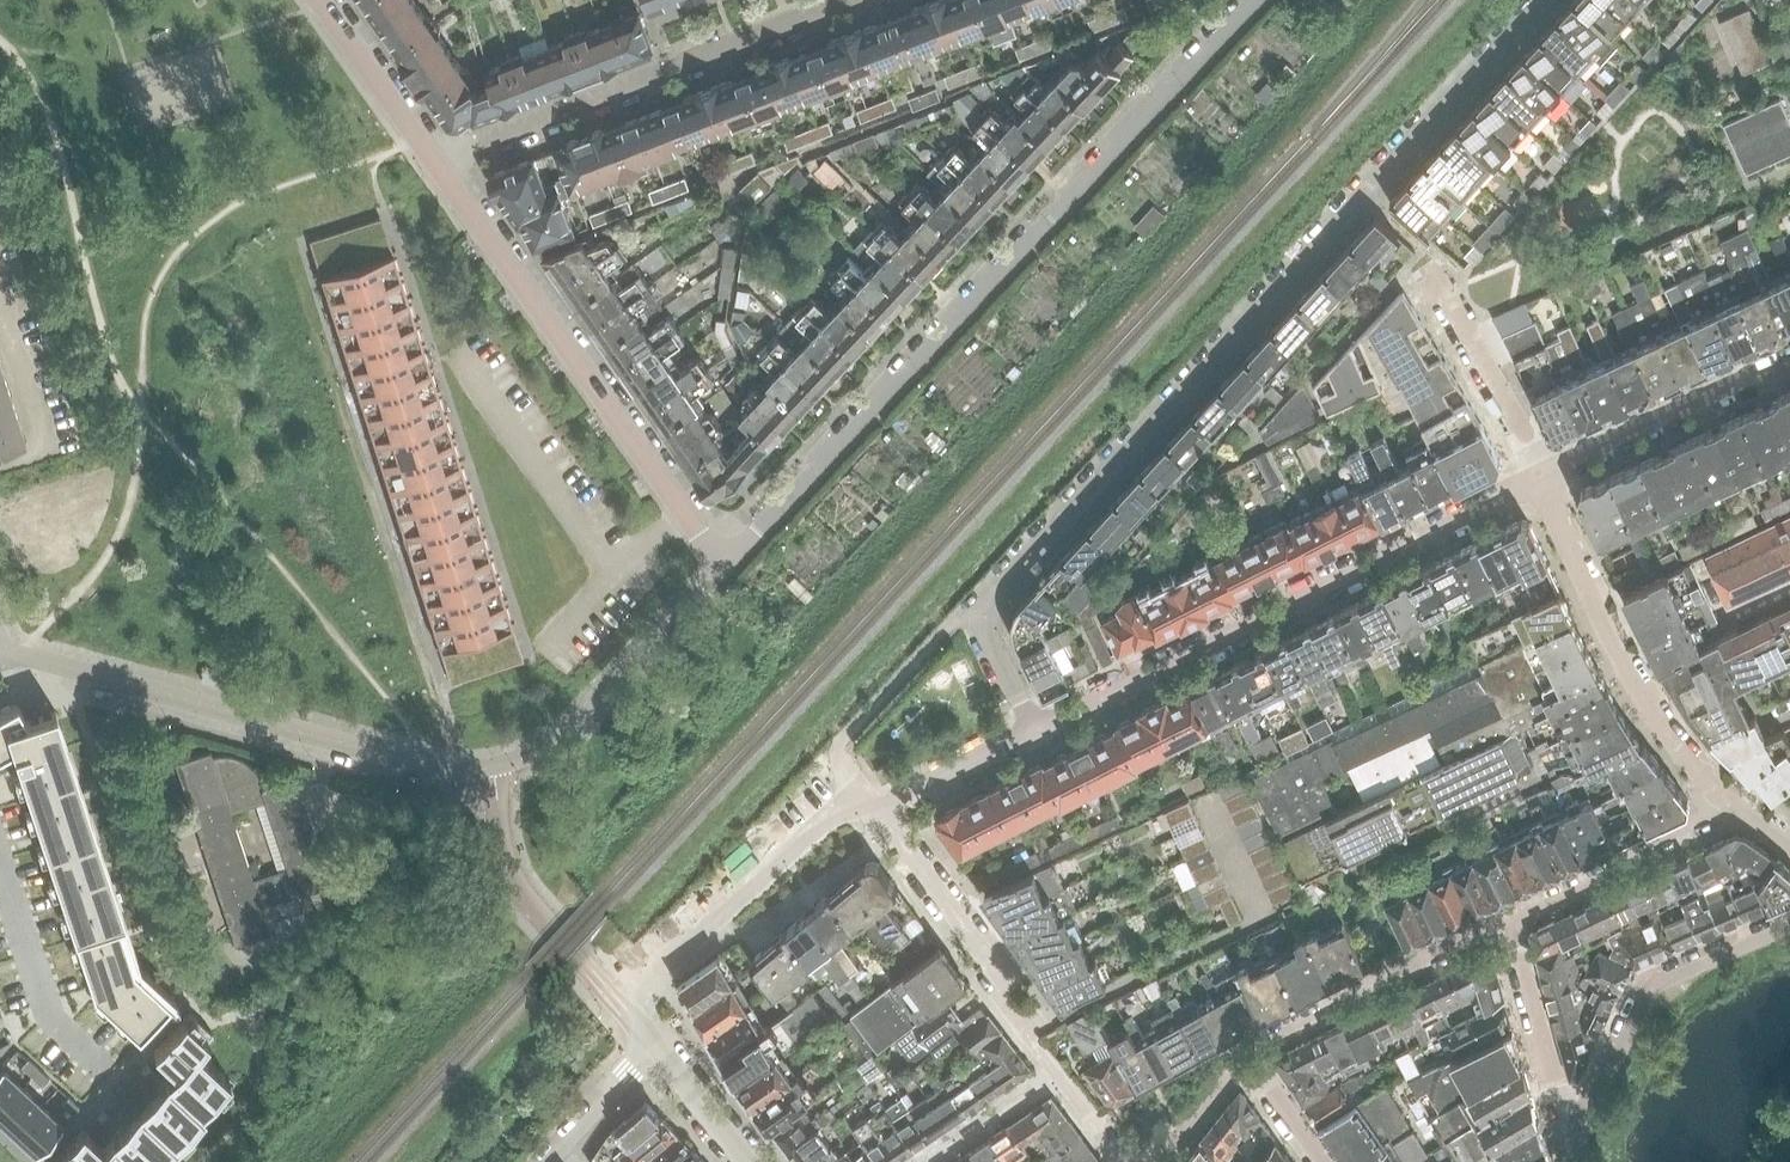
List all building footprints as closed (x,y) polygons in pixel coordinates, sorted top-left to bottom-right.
[(413,0),(363,0),(362,0),(379,25),(414,1),(413,0)] [(649,14),(658,10),(662,7),(673,3),(672,0),(644,0),(649,14)] [(893,19),(908,56),(913,54),(924,85),(936,80),(927,55),(941,50),(939,46),(975,32),(980,45),(991,41),(976,0),(934,0),(932,1),(925,3),(922,5),(913,8),(911,12),(899,17),(898,17),(893,19)] [(991,41),(993,45),(1017,36),(1009,17),(1034,8),(1034,7),(1048,2),(1053,16),(1062,13),(1057,0),(976,0),(991,41)] [(1062,13),(1072,9),(1068,0),(1057,0),(1062,13)] [(1171,0),(1145,0),(1149,9),(1171,0)] [(1614,42),(1621,34),(1616,30),(1625,20),(1604,0),(1573,0),(1571,3),(1614,42)] [(1625,20),(1642,2),(1640,0),(1604,0),(1625,20)] [(1710,0),(1698,0),(1694,4),(1701,10),(1710,0)] [(432,27),(414,1),(379,25),(398,51),(432,27)] [(1554,21),(1592,56),(1599,63),(1616,44),(1614,42),(1571,3),(1554,21)] [(1109,25),(1127,18),(1122,7),(1104,14),(1109,25)] [(1771,60),(1748,8),(1720,21),(1742,73),(1771,60)] [(639,11),(602,25),(617,65),(629,62),(638,58),(651,52),(653,47),(639,11)] [(1678,34),(1695,16),(1688,11),(1672,29),(1678,34)] [(1109,25),(1104,14),(1087,20),(1091,32),(1109,25)] [(826,45),(815,49),(835,101),(847,97),(841,84),(853,79),(855,85),(867,80),(865,74),(877,70),(879,75),(893,70),(902,93),(914,88),(903,58),(908,56),(893,19),(889,21),(887,21),(872,24),(862,28),(858,30),(852,32),(848,34),(838,37),(829,41),(826,45)] [(1576,74),(1592,56),(1554,21),(1538,39),(1576,74)] [(602,25),(574,36),(589,76),(617,65),(602,25)] [(449,51),(432,27),(398,51),(415,75),(449,51)] [(1678,34),(1672,29),(1661,41),(1668,46),(1678,34)] [(1071,50),(1038,62),(1054,78),(1083,106),(1121,68),(1121,67),(1134,53),(1132,51),(1137,45),(1138,38),(1133,33),(1125,35),(1120,42),(1117,39),(1115,32),(1095,38),(1100,50),(1097,48),(1085,61),(1081,61),(1071,50)] [(1037,53),(1055,46),(1051,35),(1033,42),(1037,53)] [(574,36),(548,45),(564,85),(564,86),(589,76),(574,36)] [(1559,92),(1576,74),(1538,39),(1521,57),(1559,92)] [(1019,60),(1037,53),(1033,42),(1015,48),(1019,60)] [(1661,53),(1653,44),(1642,55),(1651,64),(1661,53)] [(548,45),(501,63),(516,103),(564,85),(548,45)] [(753,73),(743,77),(763,129),(774,124),(769,112),(820,92),(824,105),(835,101),(815,49),(806,53),(792,58),(791,56),(790,56),(781,60),(776,61),(766,65),(767,68),(758,71),(753,73)] [(468,78),(449,51),(415,75),(434,102),(468,78)] [(1543,110),(1559,92),(1521,57),(1505,75),(1543,110)] [(984,73),(980,62),(962,69),(966,80),(984,73)] [(490,85),(476,89),(492,113),(517,104),(516,103),(501,63),(484,70),(490,85)] [(1635,82),(1646,70),(1638,63),(1627,76),(1635,82)] [(1021,81),(1029,73),(1022,66),(1010,70),(1021,81)] [(966,80),(962,69),(944,76),(948,87),(966,80)] [(1013,89),(1021,81),(1010,70),(998,75),(1013,89)] [(1083,106),(1054,78),(1044,89),(1029,75),(1020,84),(1065,126),(1073,117),(1076,116),(1082,110),(1082,107),(1083,106)] [(1527,128),(1543,110),(1505,75),(1488,93),(1527,128)] [(684,100),(671,105),(688,150),(690,149),(695,160),(704,157),(698,140),(748,120),(752,133),(763,129),(743,77),(732,81),(728,80),(723,82),(718,84),(709,87),(694,93),(689,95),(685,97),(684,100)] [(453,125),(468,78),(434,102),(449,124),(453,125)] [(474,120),(492,113),(476,89),(472,84),(468,78),(453,125),(458,125),(467,119),(469,121),(473,118),(474,120)] [(981,98),(992,91),(985,80),(969,86),(981,98)] [(1613,106),(1629,88),(1620,81),(1604,99),(1613,106)] [(1026,109),(1018,116),(1048,144),(1049,143),(1052,142),(1057,136),(1058,133),(1065,126),(1020,84),(1010,94),(1026,109)] [(940,99),(935,88),(908,98),(913,110),(940,99)] [(981,119),(988,111),(970,93),(959,98),(981,119)] [(1510,146),(1527,128),(1488,93),(1472,111),(1510,146)] [(896,108),(892,96),(874,103),(878,115),(896,108)] [(973,127),(981,119),(959,98),(953,100),(959,114),(973,127)] [(1780,98),(1723,124),(1745,173),(1789,153),(1789,122),(1780,98)] [(1602,118),(1613,106),(1604,99),(1594,111),(1602,118)] [(1709,116),(1724,109),(1720,99),(1704,106),(1709,116)] [(878,115),(874,103),(856,110),(860,121),(878,115)] [(656,111),(636,119),(652,157),(672,149),(673,149),(682,152),(686,164),(695,160),(690,149),(688,150),(671,105),(656,111)] [(953,115),(949,105),(934,111),(938,121),(953,115)] [(1046,146),(1048,144),(1018,116),(1015,114),(1006,123),(992,110),(982,119),(1029,164),(1037,156),(1039,155),(1045,149),(1046,146)] [(938,121),(934,111),(919,117),(923,127),(938,121)] [(1494,164),(1510,146),(1472,111),(1455,129),(1494,164)] [(923,127),(919,117),(904,123),(908,133),(923,127)] [(1586,135),(1596,124),(1589,118),(1579,130),(1586,135)] [(591,135),(585,137),(600,178),(618,171),(619,174),(624,172),(627,181),(641,176),(637,169),(640,162),(652,157),(636,119),(624,124),(615,127),(613,127),(604,131),(604,130),(602,131),(598,130),(594,131),(591,135)] [(988,143),(980,152),(1012,183),(1013,181),(1016,180),(1021,174),(1022,171),(1029,164),(982,119),(973,129),(988,143)] [(833,132),(829,121),(806,130),(810,141),(833,132)] [(898,128),(889,138),(899,146),(903,141),(903,133),(898,128)] [(877,133),(882,143),(890,140),(886,129),(877,133)] [(1477,182),(1494,164),(1455,129),(1439,147),(1477,182)] [(810,141),(806,130),(783,139),(787,150),(810,141)] [(877,143),(873,134),(863,137),(867,147),(877,143)] [(566,146),(555,150),(566,176),(573,194),(580,191),(582,185),(600,178),(585,137),(578,140),(574,139),(569,141),(567,144),(565,145),(566,146)] [(867,147),(863,137),(854,141),(858,151),(867,147)] [(1573,137),(1563,148),(1569,154),(1579,142),(1573,137)] [(853,153),(849,143),(829,150),(833,160),(853,153)] [(1461,200),(1477,182),(1439,147),(1422,165),(1461,200)] [(1011,184),(1012,183),(980,152),(971,162),(956,148),(947,157),(994,202),(1001,194),(1004,193),(1010,187),(1011,184)] [(755,162),(751,151),(734,158),(738,169),(755,162)] [(1562,161),(1552,152),(1542,163),(1552,172),(1562,161)] [(799,161),(797,154),(757,170),(771,186),(799,161)] [(808,160),(805,162),(810,170),(818,166),(815,157),(808,160)] [(953,181),(944,191),(976,221),(978,219),(981,218),(986,212),(987,209),(994,202),(947,157),(937,167),(953,181)] [(533,158),(490,175),(492,186),(500,196),(542,180),(533,158)] [(738,169),(734,158),(716,165),(720,176),(738,169)] [(829,188),(842,175),(826,159),(813,171),(829,188)] [(1461,200),(1422,165),(1406,183),(1444,218),(1461,200)] [(798,169),(786,180),(796,191),(808,180),(798,169)] [(1546,178),(1540,172),(1530,183),(1536,189),(1546,178)] [(542,180),(500,196),(507,207),(536,246),(575,231),(562,198),(573,194),(566,176),(544,184),(542,180)] [(684,177),(666,184),(671,195),(689,188),(684,177)] [(1428,235),(1444,218),(1406,183),(1388,201),(1427,237),(1429,236),(1428,235)] [(671,195),(666,184),(649,191),(653,202),(671,195)] [(975,221),(976,221),(944,191),(936,200),(921,186),(911,196),(958,240),(966,232),(969,230),(974,224),(975,221)] [(787,204),(774,190),(764,198),(776,213),(787,204)] [(1530,196),(1523,190),(1513,202),(1519,208),(1530,196)] [(692,196),(664,207),(670,215),(694,201),(692,196)] [(916,221),(909,229),(941,259),(942,257),(945,256),(951,250),(952,247),(958,240),(911,196),(901,207),(916,221)] [(776,213),(764,198),(754,207),(766,222),(776,213)] [(633,210),(628,199),(609,207),(613,218),(633,210)] [(613,218),(609,207),(589,215),(593,226),(613,218)] [(1506,207),(1489,226),(1497,233),(1514,214),(1506,207)] [(1746,228),(1760,222),(1756,213),(1746,218),(1746,228)] [(1348,245),(1369,265),(1395,237),(1397,236),(1375,216),(1348,245)] [(308,241),(319,276),(355,265),(392,253),(387,237),(384,238),(378,218),(308,241)] [(939,262),(941,259),(909,229),(900,238),(884,224),(875,234),(923,278),(931,269),(934,268),(939,262)] [(1489,226),(1473,243),(1480,250),(1497,233),(1489,226)] [(1759,342),(1784,330),(1765,290),(1769,288),(1768,285),(1764,286),(1762,282),(1770,279),(1746,229),(1722,240),(1735,268),(1748,262),(1759,284),(1745,291),(1734,268),(1732,269),(1742,292),(1737,294),(1738,297),(1742,296),(1743,299),(1739,301),(1759,342)] [(1789,328),(1789,273),(1789,274),(1788,269),(1789,269),(1789,249),(1782,233),(1768,240),(1784,272),(1770,279),(1762,282),(1764,286),(1768,285),(1769,288),(1765,290),(1784,330),(1789,328)] [(881,258),(873,267),(905,297),(907,295),(910,294),(915,288),(916,285),(923,278),(875,234),(866,244),(881,258)] [(609,239),(587,248),(582,240),(542,255),(562,283),(576,273),(578,274),(615,247),(609,239)] [(1403,242),(1396,250),(1407,260),(1414,252),(1403,242)] [(1480,250),(1473,243),(1462,255),(1470,262),(1480,250)] [(1670,244),(1661,249),(1665,258),(1675,254),(1670,244)] [(1343,294),(1369,265),(1348,245),(1322,274),(1343,294)] [(562,283),(578,307),(613,281),(605,269),(622,258),(615,247),(578,274),(576,273),(562,283)] [(733,271),(736,249),(723,247),(720,269),(733,271)] [(1642,252),(1634,256),(1639,265),(1647,261),(1642,252)] [(399,276),(392,253),(355,265),(362,288),(399,276)] [(904,300),(905,297),(873,267),(865,276),(850,262),(840,272),(887,316),(895,307),(898,306),(904,300)] [(741,264),(739,280),(756,282),(757,266),(741,264)] [(1660,330),(1661,334),(1665,333),(1667,336),(1663,338),(1681,379),(1708,366),(1688,326),(1691,324),(1690,320),(1687,322),(1685,319),(1685,318),(1691,315),(1676,282),(1668,264),(1661,267),(1670,285),(1665,287),(1681,321),(1673,324),(1667,313),(1661,316),(1666,327),(1660,330)] [(319,276),(327,300),(362,288),(355,265),(319,276)] [(1710,306),(1711,307),(1712,310),(1716,309),(1717,312),(1714,313),(1732,355),(1759,342),(1739,301),(1743,299),(1742,296),(1738,297),(1737,294),(1742,292),(1732,269),(1707,281),(1717,303),(1710,306)] [(1368,280),(1380,290),(1388,280),(1376,270),(1368,280)] [(1685,318),(1685,319),(1687,322),(1690,320),(1691,324),(1688,326),(1708,366),(1732,355),(1714,313),(1717,312),(1716,309),(1712,310),(1711,307),(1710,306),(1717,303),(1707,281),(1702,270),(1676,282),(1691,315),(1685,318)] [(846,296),(838,305),(870,335),(872,332),(875,331),(880,325),(881,322),(887,316),(840,272),(831,282),(846,296)] [(619,289),(613,281),(578,307),(592,326),(648,286),(640,274),(619,289)] [(1322,274),(1295,302),(1316,322),(1343,294),(1322,274)] [(362,288),(370,311),(407,299),(399,276),(362,288)] [(1597,276),(1583,282),(1589,295),(1602,290),(1597,276)] [(1636,350),(1655,391),(1681,379),(1663,338),(1667,336),(1665,333),(1661,334),(1660,330),(1666,327),(1661,316),(1643,279),(1631,285),(1638,301),(1624,307),(1639,340),(1633,343),(1635,347),(1638,345),(1640,349),(1636,350)] [(728,300),(731,284),(719,282),(717,298),(728,300)] [(592,326),(606,347),(641,322),(634,311),(656,296),(648,286),(592,326)] [(334,323),(370,311),(362,288),(327,300),(334,323)] [(739,289),(736,305),(747,307),(750,291),(739,289)] [(1498,459),(1490,442),(1481,426),(1444,361),(1443,362),(1413,308),(1398,295),(1368,327),(1431,445),(1453,489),(1496,467),(1498,459)] [(370,311),(377,335),(414,323),(407,299),(370,311)] [(869,335),(870,335),(838,305),(830,313),(815,299),(806,309),(853,353),(860,345),(863,344),(869,338),(869,335)] [(1350,299),(1343,307),(1355,318),(1362,310),(1350,299)] [(1290,351),(1316,322),(1295,302),(1269,331),(1290,351)] [(1606,353),(1607,355),(1609,357),(1612,356),(1614,359),(1610,361),(1630,403),(1655,391),(1636,350),(1640,349),(1638,345),(1635,347),(1633,343),(1639,340),(1624,307),(1613,312),(1628,345),(1614,352),(1613,350),(1606,353)] [(811,333),(802,342),(834,372),(836,370),(839,369),(845,363),(846,360),(853,353),(806,309),(796,319),(811,333)] [(739,340),(753,329),(744,318),(745,311),(733,310),(730,325),(739,340)] [(334,323),(342,346),(377,335),(370,311),(334,323)] [(648,331),(641,322),(606,347),(620,367),(678,326),(670,315),(648,331)] [(724,349),(732,344),(724,328),(725,320),(716,319),(714,331),(724,349)] [(1581,365),(1603,416),(1630,403),(1610,361),(1614,359),(1612,356),(1609,357),(1607,355),(1606,353),(1613,350),(1599,319),(1587,325),(1602,357),(1586,365),(1585,363),(1581,365)] [(1506,349),(1538,333),(1533,322),(1500,337),(1506,349)] [(377,335),(385,358),(422,346),(414,323),(377,335)] [(1554,380),(1556,379),(1578,427),(1603,416),(1581,365),(1585,363),(1569,324),(1557,329),(1560,338),(1544,345),(1551,360),(1557,372),(1552,375),(1554,380)] [(620,367),(635,389),(671,364),(663,353),(686,337),(678,326),(620,367)] [(1315,339),(1326,349),(1335,338),(1324,328),(1315,339)] [(1042,342),(1028,329),(1021,336),(1035,350),(1042,342)] [(1264,379),(1290,351),(1269,331),(1243,360),(1264,379)] [(1506,349),(1512,360),(1544,345),(1538,333),(1506,349)] [(385,358),(377,335),(342,346),(349,369),(385,358)] [(834,373),(834,372),(802,342),(795,350),(779,336),(770,346),(818,390),(825,383),(828,381),(833,376),(834,373)] [(740,360),(732,344),(724,349),(733,367),(740,360)] [(1551,360),(1544,345),(1512,360),(1520,375),(1539,366),(1551,360)] [(429,370),(422,346),(385,358),(393,381),(429,370)] [(810,398),(818,390),(770,346),(761,356),(776,371),(767,381),(770,383),(798,411),(801,408),(804,407),(810,401),(810,398)] [(1364,379),(1348,348),(1312,387),(1326,413),(1325,413),(1325,414),(1375,392),(1381,389),(1373,375),(1364,379)] [(676,371),(671,364),(635,389),(649,409),(707,367),(699,355),(676,371)] [(1299,357),(1291,364),(1302,375),(1310,367),(1299,357)] [(349,369),(357,393),(393,381),(385,358),(349,369)] [(1238,408),(1264,379),(1243,360),(1217,388),(1238,408)] [(1551,360),(1539,366),(1520,375),(1529,392),(1550,434),(1558,437),(1558,436),(1578,427),(1556,379),(1554,380),(1552,375),(1557,372),(1551,360)] [(0,366),(0,444),(23,436),(0,366)] [(649,409),(664,431),(697,407),(696,407),(699,405),(692,395),(715,379),(707,367),(649,409)] [(429,370),(393,381),(400,404),(437,392),(429,370)] [(734,374),(725,384),(733,396),(742,386),(734,374)] [(400,404),(393,381),(357,393),(364,416),(400,404)] [(740,416),(752,428),(769,444),(780,433),(779,432),(782,429),(782,428),(789,421),(792,420),(797,414),(798,411),(770,383),(740,416)] [(1303,383),(1258,432),(1269,442),(1320,417),(1303,383)] [(1272,386),(1265,393),(1276,403),(1283,396),(1272,386)] [(1211,436),(1238,408),(1217,388),(1190,417),(1211,436)] [(400,404),(408,427),(444,416),(437,392),(400,404)] [(1766,403),(1789,451),(1789,392),(1766,403)] [(1789,456),(1789,451),(1766,403),(1741,415),(1766,467),(1789,456)] [(364,416),(371,439),(408,427),(400,404),(364,416)] [(664,431),(688,465),(744,426),(740,423),(717,436),(697,407),(664,431)] [(1246,413),(1238,421),(1249,431),(1257,424),(1246,413)] [(1766,467),(1741,415),(1715,427),(1741,479),(1766,467)] [(408,427),(415,450),(452,439),(444,416),(408,427)] [(1185,466),(1211,436),(1190,417),(1164,445),(1185,466)] [(728,488),(769,444),(752,428),(749,431),(744,426),(688,465),(710,498),(715,494),(717,496),(728,488)] [(415,450),(408,427),(371,439),(379,462),(415,450)] [(1741,479),(1715,427),(1690,439),(1716,491),(1741,479)] [(1385,476),(1404,513),(1430,500),(1410,463),(1400,468),(1384,437),(1371,444),(1387,475),(1385,476)] [(459,462),(452,439),(415,450),(423,474),(459,462)] [(1690,439),(1664,451),(1691,504),(1716,491),(1690,439)] [(1220,442),(1213,450),(1224,460),(1231,452),(1220,442)] [(1185,466),(1164,445),(1138,474),(1159,494),(1185,466)] [(1407,458),(1410,463),(1430,500),(1453,489),(1431,445),(1407,458)] [(1362,488),(1381,523),(1381,525),(1404,513),(1385,476),(1376,480),(1360,448),(1347,455),(1363,487),(1362,488)] [(379,462),(386,485),(423,474),(415,450),(379,462)] [(1691,504),(1664,451),(1636,464),(1673,536),(1675,535),(1665,516),(1691,504)] [(459,462),(423,474),(430,497),(466,485),(459,462)] [(1316,464),(1307,469),(1312,480),(1321,475),(1316,464)] [(1636,464),(1606,478),(1634,531),(1658,520),(1667,539),(1673,536),(1636,464)] [(1194,471),(1186,479),(1197,489),(1205,481),(1194,471)] [(1270,486),(1279,482),(1274,472),(1265,476),(1270,486)] [(386,485),(394,509),(430,497),(423,474),(386,485)] [(1159,494),(1138,474),(1112,502),(1133,522),(1159,494)] [(1222,486),(1218,476),(1207,488),(1211,492),(1222,486)] [(1580,497),(1603,547),(1634,531),(1606,478),(1583,489),(1582,489),(1579,497),(1580,497)] [(1261,491),(1267,503),(1285,494),(1279,482),(1270,486),(1261,491)] [(1343,543),(1381,523),(1362,488),(1350,493),(1345,482),(1322,492),(1327,503),(1324,505),(1343,543)] [(430,497),(438,520),(474,508),(466,485),(430,497)] [(394,509),(401,532),(438,520),(430,497),(394,509)] [(1171,517),(1178,508),(1167,499),(1160,507),(1171,517)] [(1766,521),(1787,511),(1782,500),(1761,510),(1766,521)] [(1085,531),(1106,551),(1133,522),(1112,502),(1085,531)] [(1285,522),(1304,560),(1305,562),(1343,543),(1324,505),(1285,522)] [(474,508),(438,520),(445,543),(481,532),(474,508)] [(1192,520),(1187,510),(1176,521),(1180,525),(1192,520)] [(1705,555),(1712,572),(1726,602),(1789,574),(1789,514),(1705,555)] [(1735,535),(1756,525),(1751,514),(1730,524),(1735,535)] [(872,518),(867,524),(873,530),(878,524),(872,518)] [(1247,538),(1268,578),(1304,560),(1285,522),(1284,519),(1247,538)] [(1499,531),(1535,602),(1560,591),(1528,522),(1529,522),(1520,519),(1520,520),(1499,531)] [(409,555),(445,543),(438,520),(401,532),(409,555)] [(1714,545),(1735,535),(1730,524),(1709,534),(1714,545)] [(1151,538),(1142,528),(1135,535),(1145,545),(1151,538)] [(1101,557),(1106,551),(1085,531),(1034,587),(1041,593),(1053,581),(1057,585),(1071,571),(1080,580),(1063,599),(1074,609),(1076,611),(1091,596),(1090,593),(1112,566),(1101,557)] [(1499,531),(1477,541),(1497,581),(1512,613),(1535,602),(1499,531)] [(481,532),(445,543),(453,566),(489,555),(481,532)] [(1232,596),(1268,578),(1247,538),(1209,557),(1210,560),(1232,596)] [(1684,559),(1705,549),(1700,538),(1678,548),(1684,559)] [(1477,541),(1452,554),(1471,589),(1473,593),(1497,581),(1477,541)] [(409,555),(416,578),(453,566),(445,543),(409,555)] [(1162,554),(1156,543),(1145,554),(1150,559),(1162,554)] [(1654,573),(1679,561),(1674,550),(1648,562),(1654,573)] [(1449,599),(1471,589),(1452,554),(1429,566),(1449,599)] [(453,566),(461,590),(496,578),(489,555),(453,566)] [(1664,573),(1624,593),(1636,618),(1702,587),(1698,579),(1712,572),(1705,555),(1664,573)] [(1232,596),(1210,560),(1173,578),(1195,621),(1209,614),(1208,611),(1233,599),(1232,596)] [(1622,588),(1649,576),(1644,565),(1617,577),(1622,588)] [(461,590),(453,566),(416,578),(423,601),(461,590)] [(1429,566),(1404,579),(1424,619),(1452,606),(1449,599),(1429,566)] [(504,601),(496,578),(461,590),(468,613),(504,601)] [(1195,621),(1173,578),(1137,596),(1154,634),(1155,638),(1180,626),(1181,628),(1195,621)] [(1414,625),(1424,619),(1404,579),(1380,591),(1401,631),(1403,630),(1414,653),(1425,648),(1414,625)] [(1055,607),(1041,593),(1034,587),(1018,604),(1016,607),(1014,610),(1013,613),(1012,616),(1011,619),(1010,622),(1010,626),(1010,629),(1011,632),(1012,635),(1013,638),(1019,651),(1046,638),(1039,625),(1055,607)] [(1713,611),(1702,587),(1636,618),(1648,642),(1713,611)] [(423,601),(431,625),(468,613),(461,590),(423,601)] [(1388,637),(1401,631),(1380,591),(1357,602),(1378,642),(1391,668),(1401,662),(1388,637)] [(1572,617),(1560,591),(1535,602),(1512,613),(1465,637),(1477,662),(1572,617)] [(1154,634),(1137,596),(1136,594),(1125,596),(1115,605),(1118,611),(1099,621),(1116,653),(1154,634)] [(1114,659),(1113,655),(1092,614),(1098,611),(1091,598),(1077,613),(1103,664),(1114,659)] [(1063,599),(1055,607),(1066,617),(1074,609),(1063,599)] [(504,601),(468,613),(476,636),(511,625),(504,601)] [(1364,649),(1378,642),(1357,602),(1334,614),(1355,654),(1364,671),(1373,667),(1364,649)] [(1699,645),(1700,647),(1661,666),(1687,707),(1711,738),(1718,745),(1720,743),(1719,743),(1758,725),(1754,716),(1749,719),(1734,686),(1789,659),(1789,636),(1784,623),(1789,620),(1789,602),(1699,645)] [(1717,620),(1713,611),(1648,642),(1660,665),(1661,666),(1700,647),(1699,645),(1696,640),(1708,635),(1704,625),(1717,620)] [(476,636),(468,613),(431,625),(438,648),(476,636)] [(1334,614),(1309,626),(1330,667),(1339,684),(1349,679),(1340,661),(1355,654),(1334,614)] [(1422,774),(1517,727),(1535,719),(1534,717),(1528,702),(1543,693),(1598,669),(1585,644),(1572,617),(1477,662),(1245,772),(1279,835),(1335,809),(1321,779),(1348,767),(1363,800),(1281,839),(1281,840),(1357,805),(1422,774)] [(511,625),(476,636),(438,648),(443,664),(446,663),(452,683),(522,660),(511,625)] [(1314,674),(1330,667),(1309,626),(1285,638),(1306,679),(1307,678),(1321,705),(1333,700),(1323,679),(1318,682),(1314,674)] [(1059,643),(1073,636),(1068,627),(1054,633),(1059,643)] [(1063,672),(1046,638),(1019,651),(1042,695),(1068,683),(1063,672)] [(1292,686),(1306,679),(1285,638),(1262,650),(1282,690),(1286,689),(1295,708),(1302,704),(1292,686)] [(1097,669),(1096,667),(1084,643),(1077,647),(1084,662),(1089,672),(1097,669)] [(1262,650),(1240,661),(1260,702),(1269,720),(1277,716),(1268,698),(1282,690),(1262,650)] [(1269,720),(1260,702),(1240,661),(1214,674),(1235,715),(1247,738),(1256,733),(1244,710),(1259,702),(1268,720),(1269,720)] [(1084,662),(1063,672),(1068,683),(1089,672),(1084,662)] [(1423,671),(1429,684),(1448,675),(1442,662),(1423,671)] [(1543,693),(1528,702),(1534,717),(1558,707),(1605,683),(1598,669),(1543,693)] [(1235,715),(1214,674),(1191,686),(1192,687),(1191,688),(1210,724),(1225,754),(1239,747),(1229,729),(1224,731),(1220,722),(1235,715)] [(1535,719),(1517,727),(1518,729),(1527,723),(1538,745),(1569,730),(1617,706),(1605,683),(1558,707),(1534,717),(1535,719)] [(1173,743),(1210,724),(1191,688),(1167,700),(1166,699),(1153,705),(1173,743)] [(0,712),(0,754),(11,748),(18,766),(92,993),(138,1035),(169,1002),(174,997),(166,990),(138,964),(69,753),(68,750),(65,743),(62,732),(60,727),(58,720),(56,716),(55,710),(50,712),(42,715),(37,716),(29,719),(26,720),(16,703),(0,712)] [(1117,728),(1117,729),(1136,762),(1173,743),(1153,705),(1140,712),(1141,713),(1116,725),(1117,728)] [(1617,707),(1617,706),(1569,730),(1538,745),(1550,769),(1632,730),(1617,707)] [(1308,727),(1314,739),(1332,730),(1326,718),(1308,727)] [(1758,725),(1719,743),(1720,743),(1718,745),(1723,751),(1731,758),(1733,757),(1738,765),(1740,764),(1747,774),(1789,744),(1789,742),(1781,729),(1765,739),(1762,732),(1758,725)] [(1518,729),(1517,727),(1422,774),(1440,810),(1530,768),(1527,760),(1528,760),(1515,730),(1518,729)] [(1136,762),(1117,729),(1081,747),(1100,784),(1137,765),(1136,762)] [(1557,786),(1573,778),(1605,762),(1641,744),(1641,743),(1640,744),(1632,730),(1550,769),(1556,783),(1557,786)] [(1605,762),(1573,778),(1574,779),(1580,776),(1585,785),(1612,772),(1616,781),(1588,794),(1590,799),(1659,764),(1642,743),(1642,744),(1642,743),(1641,744),(1605,762)] [(1747,774),(1749,776),(1755,772),(1772,794),(1789,781),(1789,744),(1747,774)] [(1100,784),(1081,747),(1044,765),(1063,802),(1100,784)] [(261,789),(258,778),(256,775),(255,772),(253,769),(251,767),(248,764),(246,762),(243,760),(240,758),(237,757),(234,756),(231,755),(227,755),(224,754),(220,755),(217,755),(214,756),(211,756),(209,750),(174,762),(234,944),(269,932),(261,906),(330,884),(295,778),(261,789)] [(882,783),(895,776),(889,763),(876,770),(882,783)] [(1063,802),(1044,765),(1043,763),(1004,782),(1023,819),(1059,801),(1061,804),(1063,802)] [(1676,785),(1659,764),(1590,799),(1596,810),(1628,794),(1633,805),(1676,785)] [(1187,793),(1204,785),(1199,773),(1181,781),(1187,793)] [(1224,798),(1247,787),(1241,774),(1218,784),(1224,798)] [(1440,810),(1422,774),(1357,805),(1281,840),(1302,879),(1441,813),(1440,810)] [(1603,821),(1601,820),(1596,810),(1590,799),(1588,794),(1581,797),(1579,794),(1574,797),(1567,782),(1574,779),(1573,778),(1557,786),(1556,783),(1548,787),(1559,813),(1584,859),(1615,844),(1607,831),(1603,821)] [(1023,819),(1004,782),(968,801),(987,837),(1023,819)] [(1452,832),(1524,798),(1518,785),(1446,819),(1452,832)] [(1603,821),(1607,831),(1615,844),(1684,811),(1685,811),(1687,799),(1676,785),(1633,805),(1601,820),(1603,821)] [(1224,798),(1230,811),(1253,801),(1247,787),(1224,798)] [(1561,870),(1584,859),(1559,813),(1547,820),(1536,798),(1525,804),(1528,810),(1530,809),(1538,824),(1561,870)] [(987,837),(968,801),(939,815),(937,823),(937,824),(958,852),(987,837)] [(1236,824),(1259,814),(1253,801),(1230,811),(1236,824)] [(1169,824),(1192,814),(1187,802),(1164,812),(1169,824)] [(1515,836),(1539,881),(1561,870),(1538,824),(1530,809),(1528,810),(1525,804),(1516,808),(1527,830),(1515,836)] [(1236,824),(1242,837),(1265,827),(1259,814),(1236,824)] [(1098,834),(1120,824),(1116,815),(1094,825),(1098,834)] [(1516,892),(1539,881),(1515,836),(1502,842),(1490,816),(1480,821),(1484,830),(1493,846),(1516,892)] [(1248,850),(1271,841),(1265,827),(1242,837),(1248,850)] [(1494,903),(1516,892),(1493,846),(1484,830),(1476,834),(1484,851),(1471,857),(1494,903)] [(1053,855),(1086,840),(1081,831),(1049,846),(1053,855)] [(1745,836),(1736,834),(1722,840),(1732,859),(1737,870),(1744,868),(1748,859),(1758,845),(1745,836)] [(1180,846),(1185,857),(1208,847),(1203,835),(1180,846)] [(1472,913),(1494,903),(1471,857),(1460,863),(1448,839),(1438,845),(1441,851),(1440,852),(1472,913)] [(1248,850),(1254,863),(1279,852),(1274,840),(1271,841),(1248,850)] [(1737,870),(1732,859),(1722,840),(1705,849),(1715,871),(1722,885),(1725,884),(1734,880),(1734,879),(1740,876),(1737,870)] [(1759,878),(1763,871),(1774,856),(1758,845),(1748,859),(1744,868),(1756,876),(1759,878)] [(1715,871),(1705,849),(1686,858),(1698,885),(1699,884),(1699,885),(1702,892),(1703,894),(1722,885),(1715,871)] [(1007,877),(1040,862),(1035,852),(1002,867),(1007,877)] [(1260,877),(1285,865),(1279,852),(1254,863),(1260,877)] [(1441,872),(1427,879),(1449,925),(1472,913),(1440,852),(1433,855),(1441,872)] [(1741,882),(1742,885),(1752,880),(1766,907),(1789,897),(1789,870),(1778,860),(1774,856),(1763,871),(1759,878),(1756,876),(1741,882)] [(1673,864),(1665,868),(1678,895),(1699,885),(1699,884),(1698,885),(1686,858),(1673,864)] [(1219,872),(1214,859),(1191,870),(1197,882),(1219,872)] [(901,896),(896,890),(878,865),(876,863),(874,862),(871,862),(868,862),(865,864),(848,877),(893,933),(903,926),(888,906),(901,896)] [(1001,909),(1004,914),(1062,887),(1051,864),(984,894),(996,911),(1001,909)] [(1428,935),(1449,925),(1427,879),(1417,884),(1407,864),(1396,870),(1399,875),(1397,876),(1428,935)] [(1260,877),(1266,890),(1291,878),(1285,865),(1260,877)] [(1000,880),(1007,877),(1002,867),(995,870),(1000,880)] [(1665,909),(1681,902),(1678,895),(1665,868),(1644,878),(1657,906),(1658,905),(1660,911),(1665,909)] [(1207,905),(1217,900),(1230,894),(1219,872),(1197,882),(1207,905)] [(1384,901),(1405,946),(1428,935),(1397,876),(1390,880),(1397,894),(1384,901)] [(893,933),(848,877),(827,895),(852,926),(855,931),(866,922),(890,954),(901,945),(893,934),(893,933)] [(1297,892),(1291,878),(1266,890),(1272,903),(1297,892)] [(1652,913),(1658,910),(1656,906),(1657,906),(1644,878),(1625,887),(1639,916),(1641,919),(1642,918),(1641,915),(1651,910),(1652,913)] [(1725,884),(1742,918),(1766,907),(1752,880),(1742,885),(1741,882),(1735,884),(1734,880),(1725,884)] [(1320,898),(1312,881),(1304,885),(1312,902),(1320,898)] [(1719,928),(1742,918),(1725,884),(1722,885),(1703,894),(1719,928)] [(1066,885),(1062,887),(1004,914),(1000,916),(1012,932),(1017,930),(1019,935),(1065,916),(1078,910),(1066,885)] [(1678,895),(1681,902),(1683,907),(1697,937),(1719,928),(1703,894),(1702,892),(1699,885),(1678,895)] [(1641,919),(1639,916),(1625,887),(1607,896),(1620,925),(1632,920),(1633,923),(1635,922),(1641,919)] [(1230,894),(1217,900),(1228,924),(1241,918),(1230,894)] [(852,926),(827,895),(806,912),(854,975),(864,968),(842,940),(855,931),(852,926)] [(1321,899),(1323,903),(1330,901),(1328,895),(1321,899)] [(1616,934),(1615,931),(1611,933),(1610,929),(1620,925),(1607,896),(1588,905),(1603,932),(1606,939),(1608,938),(1616,934)] [(1606,939),(1603,932),(1588,905),(1569,914),(1582,941),(1589,938),(1601,933),(1604,940),(1606,939)] [(1697,937),(1683,907),(1667,914),(1665,909),(1660,911),(1658,905),(1657,906),(1656,906),(1658,910),(1675,947),(1697,937)] [(1299,914),(1302,920),(1311,916),(1308,910),(1299,914)] [(1653,957),(1675,947),(1658,910),(1652,913),(1653,914),(1643,919),(1642,918),(1641,919),(1635,922),(1653,957)] [(806,912),(782,932),(811,967),(813,965),(811,963),(823,954),(859,1002),(869,995),(854,975),(806,912)] [(1302,920),(1299,914),(1291,918),(1294,924),(1302,920)] [(1559,934),(1565,946),(1582,941),(1569,914),(1530,933),(1533,946),(1559,934)] [(1065,917),(1065,916),(1019,935),(1015,937),(1016,938),(1023,948),(1027,954),(1032,951),(1035,956),(1075,938),(1072,930),(1065,917)] [(1294,924),(1291,918),(1282,922),(1285,929),(1294,924)] [(1632,966),(1653,957),(1635,922),(1633,923),(1634,923),(1615,931),(1616,934),(1608,938),(1613,947),(1612,949),(1623,944),(1632,966)] [(1316,928),(1303,935),(1327,983),(1364,965),(1344,925),(1320,936),(1316,928)] [(1283,937),(1278,926),(1265,932),(1270,943),(1283,937)] [(914,945),(906,951),(913,961),(936,944),(924,928),(910,939),(914,945)] [(786,986),(811,967),(782,932),(750,959),(788,1007),(797,1000),(786,986)] [(1533,946),(1541,975),(1564,970),(1564,972),(1577,967),(1573,955),(1568,956),(1565,946),(1559,934),(1533,946)] [(1327,983),(1303,935),(1295,939),(1298,946),(1278,956),(1278,957),(1274,960),(1294,1000),(1327,983)] [(1080,936),(1075,938),(1030,958),(1042,975),(1048,972),(1050,978),(1091,959),(1080,936)] [(1236,958),(1246,954),(1241,942),(1235,944),(1232,949),(1236,958)] [(1585,973),(1583,975),(1617,991),(1618,990),(1632,966),(1623,944),(1612,949),(1608,957),(1596,951),(1585,973)] [(904,967),(913,961),(906,951),(903,946),(894,953),(904,967)] [(953,966),(939,947),(904,973),(850,1013),(864,1032),(953,966)] [(1482,985),(1498,977),(1491,952),(1469,962),(1478,987),(1468,992),(1469,1003),(1472,1001),(1473,1004),(1482,1001),(1479,993),(1484,991),(1482,985)] [(733,981),(718,955),(679,983),(694,1009),(733,981)] [(1260,1016),(1294,1000),(1274,960),(1278,957),(1278,956),(1251,970),(1247,962),(1236,967),(1260,1016)] [(1095,957),(1091,959),(1050,978),(1046,979),(1058,996),(1063,994),(1066,1001),(1112,980),(1111,978),(1110,978),(1104,963),(1099,966),(1095,957)] [(1454,1000),(1458,1008),(1469,1003),(1468,992),(1478,987),(1469,962),(1449,972),(1461,996),(1454,1000)] [(877,1049),(893,1037),(911,1024),(946,998),(966,983),(953,966),(864,1032),(877,1049)] [(1546,994),(1574,985),(1580,979),(1577,967),(1564,972),(1564,970),(1541,975),(1546,994)] [(1205,972),(1217,993),(1240,1032),(1262,1021),(1233,970),(1213,981),(1207,971),(1205,972)] [(1218,1045),(1240,1032),(1217,993),(1205,972),(1199,975),(1211,997),(1205,1000),(1202,995),(1193,999),(1218,1045)] [(1445,1014),(1446,1014),(1458,1008),(1454,1000),(1461,996),(1449,972),(1429,982),(1445,1014)] [(1608,1012),(1617,991),(1583,975),(1580,979),(1574,985),(1583,1000),(1608,1012)] [(1482,1001),(1473,1004),(1476,1015),(1504,1001),(1498,977),(1482,985),(1484,991),(1479,993),(1482,1001)] [(694,1009),(708,1033),(747,1006),(733,981),(694,1009)] [(1446,1014),(1445,1014),(1429,982),(1408,992),(1423,1025),(1424,1024),(1433,1020),(1438,1034),(1451,1027),(1446,1014)] [(845,1011),(826,984),(819,989),(839,1015),(845,1011)] [(1574,985),(1546,994),(1551,1010),(1577,1004),(1577,1006),(1583,1000),(1574,985)] [(851,992),(839,1000),(846,1010),(858,1002),(851,992)] [(1408,992),(1387,1002),(1402,1035),(1414,1029),(1421,1042),(1430,1038),(1424,1024),(1423,1025),(1408,992)] [(761,1031),(722,1057),(737,1082),(738,1084),(776,1055),(777,1056),(829,1018),(813,994),(761,1031)] [(1176,1016),(1198,1056),(1218,1045),(1193,999),(1183,1005),(1176,994),(1167,999),(1177,1016),(1176,1016)] [(911,1024),(893,1037),(908,1058),(915,1057),(928,1047),(964,1020),(946,998),(911,1024)] [(1586,1058),(1608,1012),(1583,1000),(1577,1006),(1581,1030),(1576,1033),(1574,1029),(1557,1034),(1570,1078),(1577,1078),(1586,1058)] [(1511,1025),(1504,1001),(1476,1015),(1451,1027),(1438,1034),(1448,1056),(1511,1025)] [(1380,1045),(1402,1035),(1387,1002),(1364,1013),(1380,1045)] [(1577,1004),(1551,1010),(1557,1034),(1574,1029),(1576,1033),(1581,1030),(1577,1006),(1577,1004)] [(747,1006),(708,1033),(722,1057),(761,1031),(747,1006)] [(1109,1105),(1135,1090),(1114,1050),(1093,1009),(1069,1020),(1078,1036),(1084,1034),(1097,1060),(1083,1069),(1109,1105)] [(48,1161),(157,1161),(204,1111),(201,1108),(229,1078),(197,1049),(212,1033),(189,1011),(153,1049),(174,1069),(157,1087),(162,1091),(123,1133),(119,1129),(103,1146),(82,1126),(48,1161)] [(970,1054),(974,1051),(1001,1031),(987,1013),(956,1036),(970,1054)] [(1365,1052),(1380,1045),(1364,1013),(1343,1024),(1358,1055),(1364,1067),(1366,1072),(1372,1069),(1365,1052)] [(1156,1079),(1177,1067),(1155,1027),(1142,1035),(1132,1016),(1124,1020),(1135,1039),(1134,1039),(1156,1079)] [(1155,1027),(1177,1067),(1198,1056),(1176,1016),(1155,1027)] [(1364,1067),(1358,1055),(1343,1024),(1324,1033),(1340,1063),(1353,1057),(1358,1070),(1364,1067)] [(1408,1079),(1431,1122),(1517,1073),(1513,1066),(1521,1062),(1520,1057),(1512,1029),(1481,1044),(1408,1079)] [(974,1051),(980,1060),(1007,1039),(1001,1031),(974,1051)] [(1343,1069),(1340,1063),(1324,1033),(1308,1041),(1319,1063),(1327,1070),(1329,1074),(1343,1069)] [(980,1060),(986,1068),(1014,1048),(1007,1039),(980,1060)] [(1156,1079),(1134,1039),(1114,1050),(1135,1090),(1156,1079)] [(1308,1041),(1288,1050),(1303,1078),(1319,1070),(1323,1072),(1325,1076),(1329,1074),(1327,1070),(1319,1063),(1308,1041)] [(1014,1048),(986,1068),(1002,1090),(1031,1070),(1014,1048)] [(1289,1085),(1303,1078),(1288,1050),(1270,1059),(1289,1085)] [(1397,1056),(1408,1079),(1420,1073),(1409,1051),(1397,1056)] [(878,1061),(873,1054),(855,1066),(860,1073),(878,1061)] [(776,1055),(738,1084),(753,1105),(793,1078),(777,1056),(776,1055)] [(26,1059),(20,1066),(30,1075),(37,1068),(26,1059)] [(963,1071),(985,1101),(1002,1090),(986,1068),(980,1060),(963,1071)] [(1442,1144),(1482,1119),(1529,1093),(1529,1091),(1529,1090),(1522,1063),(1521,1062),(1513,1066),(1517,1073),(1431,1122),(1442,1144)] [(21,1085),(0,1066),(0,1107),(21,1085)] [(892,1067),(884,1073),(891,1084),(899,1079),(892,1067)] [(940,1080),(943,1084),(966,1114),(985,1101),(963,1071),(960,1067),(940,1080)] [(853,1068),(837,1080),(848,1093),(863,1082),(853,1068)] [(1304,1106),(1332,1087),(1325,1076),(1323,1072),(1319,1070),(1303,1078),(1289,1085),(1304,1106)] [(1340,1081),(1332,1087),(1304,1106),(1318,1127),(1356,1104),(1355,1102),(1348,1092),(1360,1083),(1353,1074),(1341,1083),(1340,1081)] [(46,1077),(40,1084),(50,1094),(57,1087),(46,1077)] [(753,1105),(770,1129),(809,1100),(793,1078),(753,1105)] [(876,1092),(867,1081),(855,1090),(863,1101),(876,1092)] [(943,1084),(926,1096),(949,1126),(966,1114),(943,1084)] [(0,1107),(0,1123),(12,1134),(40,1104),(21,1085),(0,1107)] [(1318,1127),(1343,1161),(1351,1161),(1383,1141),(1390,1136),(1409,1123),(1386,1085),(1355,1102),(1356,1104),(1318,1127)] [(57,1087),(50,1094),(61,1104),(67,1097),(57,1087)] [(1237,1149),(1238,1147),(1261,1121),(1240,1091),(1224,1110),(1239,1131),(1230,1140),(1237,1149)] [(931,1138),(949,1126),(926,1096),(914,1104),(906,1092),(900,1097),(909,1108),(931,1138)] [(1529,1093),(1482,1119),(1442,1144),(1448,1153),(1454,1161),(1468,1161),(1473,1159),(1486,1152),(1493,1148),(1538,1124),(1529,1093)] [(914,1149),(931,1138),(909,1108),(900,1097),(887,1105),(896,1116),(892,1119),(914,1149)] [(1051,1097),(1028,1112),(1043,1134),(1055,1126),(1066,1118),(1051,1097)] [(628,1147),(661,1118),(645,1102),(644,1103),(612,1130),(589,1161),(611,1161),(612,1161),(628,1147)] [(40,1104),(12,1134),(33,1154),(61,1124),(40,1104)] [(879,1127),(875,1130),(899,1160),(914,1149),(892,1119),(896,1116),(887,1105),(871,1116),(879,1127)] [(829,1107),(811,1121),(802,1110),(794,1115),(794,1114),(772,1132),(786,1150),(816,1128),(812,1122),(830,1108),(829,1107)] [(795,1161),(810,1161),(831,1148),(817,1130),(836,1116),(830,1108),(812,1122),(816,1128),(786,1150),(795,1161)] [(1229,1158),(1237,1149),(1230,1140),(1239,1131),(1224,1110),(1213,1124),(1227,1145),(1223,1150),(1229,1158)] [(1035,1140),(1043,1134),(1028,1112),(1018,1119),(1031,1139),(1033,1138),(1035,1140)] [(861,1140),(877,1161),(896,1161),(899,1160),(875,1130),(879,1127),(871,1116),(853,1128),(861,1140)] [(677,1135),(661,1118),(628,1147),(612,1161),(646,1161),(677,1135)] [(1066,1118),(1055,1126),(1043,1134),(1035,1140),(1047,1156),(1078,1133),(1066,1118)] [(1007,1126),(1021,1146),(1031,1139),(1018,1119),(1007,1126)] [(1261,1121),(1238,1147),(1248,1161),(1258,1161),(1275,1140),(1261,1121)] [(1199,1141),(1214,1161),(1225,1161),(1229,1158),(1223,1150),(1227,1145),(1213,1124),(1199,1141)] [(1538,1124),(1493,1148),(1486,1152),(1493,1161),(1519,1161),(1544,1147),(1538,1124)] [(1004,1161),(1023,1161),(1029,1158),(1021,1146),(1007,1126),(989,1139),(1004,1161)] [(1383,1141),(1351,1161),(1416,1161),(1429,1155),(1415,1131),(1395,1144),(1390,1136),(1383,1141)] [(1051,1161),(1070,1161),(1089,1147),(1078,1133),(1047,1156),(1051,1161)] [(677,1135),(646,1161),(681,1161),(693,1152),(677,1135)] [(971,1151),(978,1161),(1004,1161),(989,1139),(971,1151)] [(861,1140),(843,1152),(850,1161),(877,1161),(861,1140)] [(1258,1161),(1290,1161),(1275,1140),(1258,1161)] [(1199,1141),(1183,1161),(1214,1161),(1199,1141)] [(1438,1159),(1448,1153),(1442,1144),(1432,1149),(1438,1159)] [(1089,1147),(1070,1161),(1100,1161),(1089,1147)] [(831,1148),(810,1161),(834,1161),(841,1157),(839,1154),(837,1156),(831,1148)] [(955,1161),(978,1161),(971,1151),(955,1161)] [(693,1152),(681,1161),(702,1161),(693,1152)] [(843,1152),(839,1154),(841,1157),(834,1161),(850,1161),(843,1152)] [(1545,1152),(1528,1161),(1548,1161),(1545,1152)] [(1440,1161),(1454,1161),(1448,1153),(1438,1159),(1440,1161)]
